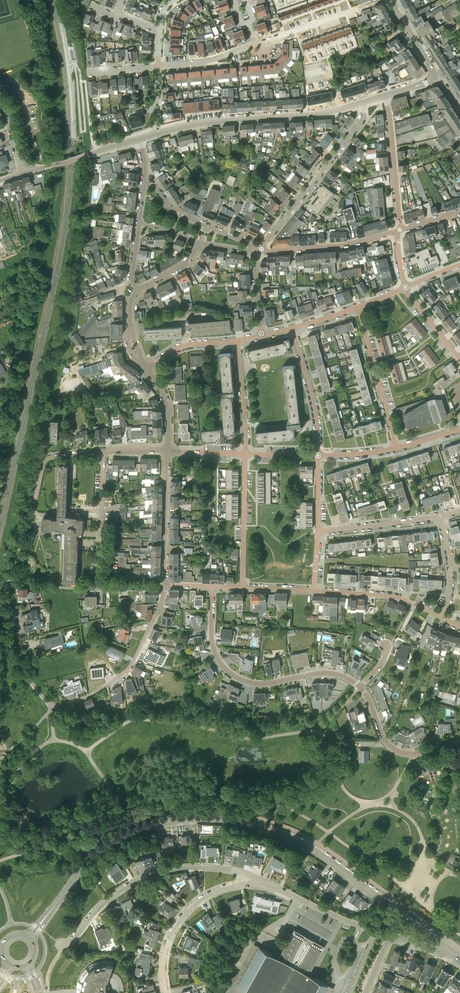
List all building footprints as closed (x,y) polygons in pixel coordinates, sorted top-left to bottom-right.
[(135,12),(136,8),(133,6),(134,3),(135,3),(136,0),(130,0),(126,10),(131,12),(132,11),(135,12)] [(197,10),(205,6),(202,0),(195,0),(193,1),(193,2),(197,10)] [(265,9),(264,6),(267,5),(265,0),(259,2),(260,5),(255,6),(255,7),(257,12),(265,9)] [(317,8),(314,0),(308,0),(311,11),(317,8)] [(323,6),(321,0),(314,0),(317,8),(323,6)] [(405,9),(423,0),(400,0),(405,9)] [(424,0),(423,0),(405,9),(408,15),(416,11),(417,11),(421,9),(420,6),(426,3),(424,0)] [(300,3),(304,13),(310,11),(306,1),(300,3)] [(194,17),(198,14),(196,11),(197,10),(193,2),(190,5),(190,4),(188,6),(187,5),(185,8),(186,9),(191,15),(194,17)] [(421,37),(425,43),(441,33),(440,32),(456,23),(453,18),(459,14),(459,9),(456,2),(442,11),(448,21),(434,29),(421,37)] [(298,15),(304,13),(300,3),(294,5),(298,15)] [(142,14),(145,15),(148,8),(139,4),(136,14),(140,15),(140,14),(142,15),(142,14)] [(220,16),(226,14),(225,11),(229,10),(230,9),(228,4),(220,7),(220,10),(218,10),(220,16)] [(377,14),(387,9),(384,5),(382,4),(373,7),(375,11),(376,10),(378,14),(377,14)] [(292,17),(298,15),(294,5),(289,7),(292,17)] [(408,15),(411,21),(420,15),(420,13),(431,8),(429,5),(421,9),(417,11),(416,11),(408,15)] [(155,15),(157,9),(148,6),(148,8),(145,15),(144,17),(151,20),(152,17),(151,17),(152,14),(155,15)] [(420,15),(411,21),(415,27),(428,19),(443,9),(441,6),(430,13),(428,10),(420,15)] [(286,19),(292,17),(289,7),(283,9),(286,19)] [(189,16),(190,17),(191,15),(186,9),(183,12),(181,11),(179,13),(179,12),(177,15),(178,16),(185,21),(189,16)] [(265,18),(271,16),(269,11),(266,12),(265,9),(257,12),(259,17),(264,15),(265,18)] [(280,21),(286,19),(283,9),(277,11),(280,21)] [(374,23),(373,23),(374,22),(389,15),(387,9),(377,14),(371,17),(372,19),(367,21),(368,25),(374,23)] [(95,22),(92,21),(94,17),(86,13),(83,20),(85,21),(85,23),(90,25),(89,27),(92,29),(95,22)] [(225,23),(234,20),(232,15),(227,17),(226,14),(220,16),(222,21),(224,20),(225,23)] [(382,22),(383,25),(392,20),(389,15),(374,22),(373,23),(374,23),(375,26),(382,22)] [(173,25),(180,27),(181,28),(183,22),(185,23),(185,21),(178,16),(177,20),(174,19),(173,21),(171,25),(172,25),(173,25)] [(258,30),(267,27),(266,24),(268,23),(267,21),(272,19),(271,16),(265,18),(266,21),(257,24),(256,24),(258,30)] [(97,28),(103,30),(106,22),(100,19),(99,24),(96,23),(93,29),(96,30),(97,28)] [(428,19),(415,27),(418,33),(427,27),(428,26),(431,24),(428,19)] [(226,32),(232,30),(231,27),(235,25),(235,26),(236,25),(234,20),(225,23),(226,26),(224,27),(226,32)] [(375,33),(377,36),(395,26),(392,20),(383,25),(385,27),(375,33)] [(112,30),(110,28),(112,24),(106,22),(103,30),(108,32),(107,35),(110,36),(112,30)] [(116,30),(122,33),(126,24),(120,22),(117,28),(115,27),(112,33),(115,34),(116,30)] [(126,37),(129,38),(132,32),(129,31),(131,26),(126,24),(122,33),(127,35),(126,37)] [(431,24),(428,26),(427,27),(418,33),(421,37),(434,29),(431,24)] [(171,35),(172,35),(180,36),(181,36),(181,30),(180,29),(180,27),(173,25),(173,29),(172,29),(171,31),(171,35)] [(353,36),(350,26),(344,28),(347,38),(353,36)] [(267,27),(258,30),(259,32),(258,32),(260,36),(263,34),(271,31),(270,28),(268,29),(267,27)] [(347,38),(344,28),(338,30),(341,40),(347,38)] [(235,38),(244,35),(242,29),(242,30),(233,33),(232,30),(226,32),(227,35),(231,33),(232,36),(234,35),(235,38)] [(341,40),(338,30),(332,32),(336,42),(341,40)] [(336,42),(332,32),(326,34),(330,44),(336,42)] [(441,33),(425,43),(428,48),(444,39),(442,36),(441,33)] [(330,44),(326,34),(320,36),(324,47),(330,44)] [(170,44),(171,44),(179,44),(180,44),(180,38),(179,38),(180,36),(172,35),(172,38),(171,38),(171,40),(170,40),(170,44)] [(244,35),(235,38),(236,40),(234,41),(235,44),(243,41),(243,42),(247,40),(245,37),(244,35)] [(205,38),(206,40),(206,43),(207,43),(208,50),(208,51),(208,52),(212,51),(214,50),(214,49),(218,48),(215,41),(215,40),(214,37),(211,38),(211,36),(205,38)] [(444,39),(428,48),(431,53),(439,48),(437,46),(439,46),(451,39),(449,36),(444,39)] [(147,46),(151,46),(151,43),(152,37),(143,37),(142,43),(143,43),(147,43),(147,46)] [(322,47),(319,37),(313,39),(316,49),(322,47)] [(400,53),(409,48),(408,47),(404,41),(403,42),(402,42),(402,43),(398,37),(384,45),(388,51),(391,49),(395,56),(399,53),(400,53)] [(218,48),(218,49),(218,50),(222,48),(221,48),(224,47),(223,46),(226,45),(224,40),(223,38),(221,39),(220,38),(215,40),(215,41),(218,48)] [(194,39),(189,40),(188,41),(189,44),(189,49),(190,54),(189,54),(190,54),(193,54),(193,53),(196,53),(195,52),(198,52),(198,44),(195,45),(194,39)] [(203,39),(197,39),(198,44),(198,52),(198,53),(202,53),(202,52),(204,52),(204,51),(208,50),(207,43),(206,43),(206,40),(203,40),(203,39)] [(296,51),(296,48),(293,48),(293,44),(293,39),(283,43),(283,46),(282,46),(282,49),(293,49),(293,51),(296,51)] [(316,49),(313,39),(307,41),(311,51),(316,49)] [(373,51),(383,45),(379,39),(369,45),(370,45),(373,51)] [(311,51),(307,41),(301,43),(305,53),(311,51)] [(143,43),(142,46),(142,52),(151,53),(151,47),(151,46),(147,46),(147,43),(143,43)] [(439,48),(431,53),(434,58),(451,49),(454,47),(453,44),(451,45),(451,46),(451,47),(449,45),(448,43),(439,48)] [(180,47),(179,47),(179,44),(171,44),(171,47),(170,47),(170,50),(169,50),(169,54),(173,54),(173,53),(179,54),(180,47)] [(135,60),(135,58),(135,51),(134,51),(128,51),(128,48),(125,49),(126,55),(129,55),(129,60),(135,60)] [(389,70),(391,68),(413,55),(409,48),(400,53),(399,53),(395,56),(392,58),(394,61),(388,64),(390,67),(388,68),(389,70)] [(91,64),(97,64),(96,54),(91,55),(90,49),(87,49),(88,59),(91,59),(91,64)] [(115,52),(116,62),(122,61),(122,56),(124,56),(124,49),(121,49),(121,52),(115,52)] [(283,55),(293,58),(293,51),(293,49),(282,49),(282,53),(283,53),(283,55)] [(451,49),(434,58),(439,65),(454,56),(452,52),(451,49)] [(96,54),(97,64),(103,63),(103,58),(106,57),(105,51),(102,51),(102,54),(96,54)] [(110,62),(116,62),(115,52),(109,53),(109,51),(106,51),(107,57),(110,57),(110,62)] [(287,69),(289,67),(287,65),(293,58),(283,55),(281,57),(278,59),(286,66),(285,67),(287,69)] [(425,73),(421,67),(413,55),(391,68),(391,69),(390,70),(392,73),(403,66),(404,68),(397,72),(401,79),(400,80),(401,82),(413,79),(416,77),(417,78),(425,73)] [(439,65),(442,71),(459,60),(458,57),(456,59),(455,57),(448,62),(447,60),(454,56),(439,65)] [(285,67),(286,66),(278,59),(276,62),(275,64),(279,73),(285,67)] [(459,60),(442,71),(448,80),(456,75),(459,73),(459,61),(459,60)] [(270,74),(279,73),(275,64),(272,64),(272,63),(269,64),(270,74)] [(263,64),(262,64),(260,64),(260,65),(260,70),(264,70),(264,74),(270,74),(269,64),(265,64),(263,64)] [(250,71),(251,76),(256,75),(255,65),(251,66),(250,66),(250,65),(248,65),(246,66),(247,72),(250,71)] [(263,77),(265,76),(264,74),(264,70),(260,70),(260,65),(258,65),(255,65),(256,75),(261,75),(261,77),(263,77)] [(249,78),(251,78),(251,76),(250,71),(247,72),(246,66),(244,66),(241,67),(240,67),(240,71),(241,71),(242,77),(243,77),(247,76),(247,78),(249,78)] [(226,68),(222,68),(223,79),(229,78),(228,73),(232,73),(231,68),(231,67),(229,67),(227,67),(227,68),(226,68)] [(231,68),(232,73),(228,73),(229,78),(229,82),(232,82),(232,78),(237,77),(237,72),(238,72),(238,68),(236,68),(236,67),(233,67),(231,68)] [(217,69),(217,68),(215,69),(214,69),(214,70),(214,75),(215,75),(218,75),(218,79),(223,79),(222,68),(219,69),(217,69)] [(215,79),(215,81),(218,81),(218,79),(218,75),(215,75),(214,75),(214,70),(214,69),(212,69),(209,70),(210,80),(215,79)] [(200,71),(201,76),(202,76),(204,76),(204,80),(210,80),(209,70),(205,70),(204,70),(202,70),(200,70),(200,71)] [(187,78),(188,78),(190,77),(191,82),(196,81),(195,71),(192,71),(190,72),(190,71),(188,71),(186,72),(186,73),(187,78)] [(201,81),(201,83),(204,82),(204,80),(204,76),(202,76),(201,76),(200,71),(198,71),(195,71),(196,81),(201,81)] [(173,79),(175,79),(176,79),(177,83),(182,83),(181,72),(178,73),(176,73),(174,73),(172,73),(173,73),(173,74),(173,79)] [(187,82),(187,84),(191,84),(191,82),(190,77),(188,78),(187,78),(186,73),(186,72),(185,72),(181,72),(182,83),(187,82)] [(173,84),(173,85),(176,85),(177,85),(177,83),(176,79),(175,79),(173,79),(173,74),(173,73),(170,74),(170,73),(166,74),(167,77),(168,77),(168,84),(173,84)] [(456,75),(448,80),(455,91),(459,88),(459,73),(456,75)] [(148,86),(148,83),(148,76),(141,76),(141,78),(137,79),(138,87),(141,87),(141,88),(142,88),(143,89),(144,89),(146,89),(147,89),(147,88),(148,86)] [(380,80),(379,80),(374,82),(376,89),(381,88),(386,87),(383,76),(379,77),(380,80)] [(133,92),(135,92),(134,84),(132,84),(131,77),(128,78),(128,83),(127,83),(127,90),(132,89),(133,92)] [(114,93),(114,90),(117,90),(116,79),(110,79),(111,83),(108,83),(109,94),(114,93)] [(97,89),(98,89),(98,83),(95,83),(94,81),(88,82),(90,94),(97,93),(97,89)] [(99,83),(100,94),(109,94),(108,83),(108,82),(104,83),(104,81),(101,81),(101,83),(99,83)] [(369,91),(376,89),(374,82),(367,83),(369,91)] [(423,102),(444,95),(439,87),(437,86),(414,93),(416,97),(418,103),(423,102)] [(230,102),(230,111),(238,111),(238,102),(238,101),(232,101),(234,100),(233,96),(237,96),(237,87),(229,88),(230,102)] [(223,112),(230,111),(230,102),(229,88),(221,88),(222,95),(222,103),(223,105),(222,105),(223,112)] [(296,89),(297,107),(304,107),(303,98),(299,98),(299,89),(296,89)] [(245,110),(251,110),(251,101),(251,98),(247,97),(247,90),(243,90),(243,91),(244,93),(244,102),(245,110)] [(168,101),(174,100),(174,97),(176,97),(176,92),(166,93),(167,96),(167,97),(167,98),(168,101)] [(214,100),(215,109),(218,109),(218,108),(219,108),(219,109),(220,108),(219,105),(222,105),(223,105),(222,103),(222,95),(213,96),(214,100)] [(393,110),(402,108),(409,106),(407,100),(406,95),(391,100),(392,103),(391,103),(391,106),(393,110)] [(428,113),(451,106),(444,95),(423,102),(424,107),(436,104),(437,106),(425,109),(425,110),(426,113),(426,114),(428,113)] [(169,114),(169,116),(175,109),(174,103),(174,100),(168,101),(168,104),(166,104),(166,113),(169,113),(169,114)] [(451,106),(428,113),(431,122),(432,124),(433,124),(432,124),(447,119),(449,122),(458,115),(451,106)] [(175,109),(169,116),(172,116),(172,118),(181,117),(181,115),(184,115),(184,112),(184,108),(181,108),(181,109),(175,109)] [(136,115),(129,117),(132,128),(144,125),(141,116),(145,115),(144,110),(135,112),(136,115)] [(122,111),(114,113),(116,119),(116,120),(124,118),(122,111)] [(103,122),(116,119),(114,113),(104,116),(101,117),(95,118),(93,119),(96,130),(105,127),(103,122)] [(422,114),(418,115),(421,124),(428,123),(431,122),(428,113),(426,114),(426,113),(422,114)] [(378,138),(384,137),(384,132),(385,132),(382,114),(375,115),(375,117),(373,117),(372,118),(371,118),(370,119),(373,122),(375,121),(376,125),(378,125),(379,133),(377,133),(378,138)] [(342,125),(344,126),(345,124),(349,126),(355,118),(350,115),(347,120),(342,116),(340,120),(338,122),(342,125)] [(418,115),(408,119),(410,123),(412,127),(421,124),(418,115)] [(459,133),(459,119),(458,115),(449,122),(447,119),(432,124),(433,124),(439,138),(443,137),(448,142),(459,133)] [(332,131),(335,131),(334,124),(332,125),(332,119),(325,119),(326,126),(331,126),(332,131)] [(408,119),(394,123),(395,129),(410,123),(408,119)] [(293,134),(296,134),(296,130),(296,129),(297,129),(296,121),(289,122),(290,131),(286,131),(286,135),(286,137),(291,137),(291,134),(293,134)] [(305,139),(306,129),(304,129),(303,121),(296,121),(297,129),(296,129),(296,130),(296,134),(296,137),(300,136),(300,138),(305,139)] [(274,132),(278,132),(278,131),(278,122),(270,123),(271,132),(268,141),(272,143),(274,137),(273,137),(274,132)] [(286,131),(285,131),(285,122),(278,122),(278,131),(278,132),(276,137),(281,137),(281,136),(286,135),(286,131)] [(258,137),(259,132),(264,132),(263,123),(256,124),(256,126),(257,132),(256,132),(255,136),(254,139),(261,140),(262,137),(258,137)] [(251,136),(255,136),(256,132),(257,132),(256,126),(253,126),(253,124),(246,124),(246,132),(250,132),(251,136)] [(226,139),(230,139),(229,125),(223,126),(223,129),(219,130),(219,135),(221,135),(222,139),(226,139)] [(232,135),(235,134),(235,125),(229,125),(230,139),(237,140),(237,137),(233,137),(233,135),(232,135)] [(207,143),(213,142),(212,130),(206,131),(206,137),(203,137),(203,143),(207,143)] [(321,136),(323,138),(330,143),(334,138),(329,134),(332,131),(323,131),(323,133),(321,136)] [(448,142),(450,145),(459,137),(459,133),(448,142)] [(197,142),(194,142),(192,134),(185,136),(187,146),(194,144),(195,149),(198,148),(197,142)] [(181,147),(187,146),(185,136),(178,137),(180,145),(177,146),(178,148),(179,151),(181,151),(182,151),(181,147)] [(361,148),(365,143),(361,140),(357,137),(353,142),(358,146),(361,148)] [(446,144),(448,142),(443,137),(439,138),(435,138),(442,147),(446,144)] [(323,138),(319,143),(326,148),(330,143),(323,138)] [(162,141),(152,144),(154,151),(162,148),(165,147),(164,143),(163,144),(162,141)] [(310,155),(317,160),(321,154),(313,147),(311,150),(313,152),(310,155)] [(356,158),(358,155),(356,153),(355,153),(348,147),(344,153),(355,160),(356,158)] [(163,152),(162,148),(154,151),(157,158),(164,155),(167,154),(166,151),(163,152)] [(398,158),(412,157),(411,153),(415,153),(415,149),(413,149),(413,148),(407,149),(402,150),(397,151),(398,158)] [(0,151),(0,172),(1,171),(1,172),(2,171),(5,170),(4,165),(8,163),(5,154),(3,155),(1,150),(0,151)] [(124,153),(126,160),(133,159),(131,151),(124,153)] [(459,158),(459,151),(459,152),(459,153),(455,156),(453,154),(450,157),(454,163),(459,158)] [(127,162),(126,160),(124,153),(118,155),(120,161),(121,164),(124,163),(127,162)] [(348,163),(350,160),(351,161),(348,164),(352,167),(355,164),(356,162),(355,160),(344,153),(340,158),(348,163)] [(305,156),(304,159),(312,166),(317,160),(310,155),(308,158),(305,156)] [(399,171),(408,170),(408,168),(409,168),(409,167),(420,163),(419,160),(407,164),(403,165),(398,165),(399,171)] [(113,174),(110,161),(102,164),(101,175),(102,180),(108,178),(108,179),(112,178),(114,186),(118,187),(117,173),(113,174)] [(153,171),(157,170),(160,169),(160,170),(165,169),(165,166),(161,166),(159,161),(150,164),(153,171)] [(301,164),(296,170),(300,173),(304,176),(309,170),(301,164)] [(153,171),(155,176),(159,183),(167,178),(164,173),(164,174),(162,171),(159,173),(158,170),(157,170),(153,171)] [(331,170),(327,174),(339,184),(348,191),(351,187),(351,186),(347,182),(345,184),(338,178),(337,180),(336,179),(338,176),(331,170)] [(223,183),(225,184),(226,183),(232,186),(236,178),(227,173),(223,183)] [(301,179),(295,174),(291,179),(298,184),(301,179)] [(335,189),(339,184),(327,174),(323,179),(324,179),(322,182),(327,186),(332,190),(334,188),(335,189)] [(36,194),(42,191),(40,184),(33,186),(32,183),(31,184),(29,176),(23,178),(25,187),(27,191),(34,189),(36,194)] [(22,188),(25,187),(23,178),(15,180),(18,189),(19,193),(22,192),(22,188)] [(127,185),(128,185),(137,186),(138,180),(130,179),(125,178),(123,178),(123,182),(124,182),(123,185),(121,184),(121,187),(122,187),(127,188),(127,185)] [(171,182),(168,178),(167,178),(159,183),(165,191),(172,186),(170,182),(171,182)] [(291,179),(287,183),(294,188),(298,184),(291,179)] [(17,200),(18,200),(16,194),(14,190),(18,189),(15,180),(8,183),(11,191),(13,197),(17,210),(16,210),(19,221),(22,220),(19,210),(20,209),(17,200)] [(169,198),(177,193),(177,192),(175,189),(181,184),(178,180),(175,184),(173,186),(172,186),(165,191),(169,198)] [(280,181),(275,187),(277,189),(281,192),(287,197),(290,193),(281,186),(283,183),(280,181)] [(332,190),(327,186),(322,182),(315,191),(327,201),(334,192),(332,191),(332,190)] [(9,198),(13,197),(11,191),(8,183),(3,184),(5,192),(7,192),(9,198)] [(186,203),(190,200),(197,193),(205,196),(207,190),(198,187),(196,190),(194,188),(183,198),(181,196),(180,194),(183,192),(185,189),(192,187),(191,183),(182,185),(177,192),(177,193),(169,198),(175,206),(184,200),(186,203)] [(212,222),(213,220),(215,216),(220,204),(218,203),(223,191),(225,184),(223,183),(220,190),(212,187),(204,205),(201,204),(198,211),(196,215),(212,222)] [(372,201),(370,201),(374,221),(375,221),(378,231),(388,229),(385,219),(384,208),(384,204),(383,187),(376,187),(369,188),(372,201)] [(456,198),(459,197),(457,194),(455,190),(454,188),(453,188),(451,190),(452,191),(451,191),(454,196),(455,196),(456,198)] [(261,191),(269,198),(271,195),(263,189),(261,191)] [(443,202),(446,211),(454,208),(452,199),(451,199),(446,189),(442,191),(447,199),(448,199),(448,200),(443,202)] [(278,190),(275,194),(284,201),(287,197),(281,192),(278,190)] [(319,210),(327,201),(315,191),(307,201),(319,210)] [(459,206),(459,198),(459,197),(456,198),(452,199),(454,208),(459,206)] [(275,210),(276,211),(279,208),(278,207),(280,205),(271,198),(267,203),(270,204),(276,209),(275,210)] [(416,207),(417,210),(419,219),(425,217),(423,208),(422,204),(420,200),(421,200),(420,198),(418,199),(418,201),(419,205),(416,206),(416,207)] [(429,202),(433,215),(438,213),(436,206),(434,207),(432,200),(431,198),(428,198),(429,202)] [(194,214),(196,210),(199,204),(190,200),(186,203),(186,204),(184,205),(182,209),(194,214)] [(317,214),(319,210),(307,201),(304,205),(311,211),(312,210),(317,214)] [(412,221),(419,219),(417,210),(416,207),(416,206),(415,204),(414,201),(411,201),(411,203),(410,205),(409,206),(409,209),(410,211),(410,212),(412,221)] [(118,206),(127,207),(127,210),(135,211),(135,205),(123,203),(118,202),(118,206)] [(229,216),(232,217),(238,204),(235,202),(229,216)] [(231,226),(236,228),(240,219),(241,216),(238,215),(243,204),(238,202),(238,204),(232,217),(232,218),(234,219),(231,226)] [(265,206),(263,208),(273,215),(276,211),(275,210),(276,209),(270,204),(267,203),(266,202),(264,205),(265,206)] [(423,208),(425,217),(433,215),(429,202),(422,204),(423,208)] [(220,223),(224,216),(225,212),(227,208),(224,206),(221,212),(222,212),(221,214),(219,213),(217,217),(215,216),(213,220),(220,223)] [(344,215),(345,218),(346,221),(355,219),(352,207),(343,209),(344,215)] [(303,215),(306,211),(301,208),(295,215),(300,219),(301,218),(304,220),(306,217),(303,215)] [(225,212),(224,216),(220,223),(227,226),(231,217),(228,216),(228,214),(225,212)] [(404,214),(406,223),(412,221),(410,212),(404,214)] [(117,222),(126,223),(133,224),(134,217),(125,216),(125,214),(116,214),(115,222),(117,222)] [(240,219),(236,228),(241,231),(244,224),(246,225),(249,217),(245,214),(243,217),(241,216),(240,219)] [(284,228),(292,234),(296,229),(302,221),(303,221),(300,219),(295,215),(284,228)] [(267,231),(272,224),(268,221),(271,218),(268,216),(263,223),(264,224),(262,227),(267,231)] [(359,237),(366,235),(363,225),(362,219),(358,221),(360,227),(356,228),(358,232),(359,237)] [(375,221),(374,221),(363,225),(366,235),(378,231),(375,221)] [(123,230),(132,231),(132,228),(133,228),(133,224),(126,223),(117,222),(116,229),(117,229),(123,230)] [(446,233),(445,230),(443,223),(438,225),(440,233),(438,233),(440,240),(443,238),(441,234),(446,233)] [(256,236),(257,234),(260,228),(252,225),(248,233),(256,236)] [(315,230),(307,231),(307,234),(308,244),(316,244),(315,233),(318,233),(318,229),(317,225),(314,225),(315,230)] [(433,236),(437,235),(434,226),(426,228),(429,238),(428,238),(430,244),(435,242),(433,236)] [(292,246),(291,236),(292,234),(284,228),(270,245),(272,247),(292,246)] [(341,231),(341,241),(347,240),(347,235),(350,235),(350,231),(348,228),(345,228),(341,228),(341,231)] [(426,243),(427,246),(430,244),(428,238),(429,238),(426,228),(422,229),(426,243)] [(117,229),(116,236),(131,238),(132,234),(132,231),(123,230),(117,229)] [(404,248),(415,243),(415,240),(420,238),(420,235),(423,244),(426,243),(422,229),(405,235),(403,238),(404,248)] [(324,231),(324,232),(318,233),(319,243),(325,242),(324,237),(327,237),(327,230),(324,231)] [(330,242),(336,241),(335,232),(330,232),(330,230),(327,230),(327,237),(330,237),(330,242)] [(308,244),(307,234),(300,235),(299,235),(300,245),(308,244)] [(165,244),(165,241),(166,241),(165,235),(155,236),(155,243),(156,245),(163,245),(163,250),(166,251),(167,244),(165,244)] [(300,245),(299,235),(291,236),(292,246),(300,245)] [(448,249),(451,256),(456,254),(457,257),(459,255),(459,235),(457,236),(457,235),(449,238),(453,247),(448,249)] [(116,236),(116,237),(117,240),(122,241),(122,243),(130,245),(131,238),(116,236)] [(148,236),(148,237),(145,237),(146,244),(155,243),(155,236),(148,236)] [(174,247),(180,249),(181,250),(184,242),(177,239),(174,247)] [(374,253),(374,254),(385,251),(383,245),(378,246),(377,242),(372,244),(373,250),(372,250),(372,254),(374,253)] [(405,253),(416,249),(415,243),(404,248),(405,253)] [(89,246),(90,250),(91,249),(92,252),(94,251),(96,261),(101,260),(98,244),(92,245),(90,246),(89,246)] [(365,257),(366,256),(363,246),(356,248),(359,260),(363,259),(363,257),(365,257)] [(352,262),(359,260),(356,248),(349,250),(352,262)] [(411,257),(413,263),(418,261),(420,267),(419,267),(421,273),(434,268),(434,269),(439,267),(438,264),(440,263),(438,259),(437,255),(430,257),(428,252),(429,252),(428,248),(418,251),(419,254),(411,257)] [(120,261),(120,264),(125,263),(123,249),(117,249),(117,250),(115,250),(116,262),(120,261)] [(218,268),(215,267),(216,262),(218,251),(210,250),(209,249),(202,252),(201,253),(202,253),(200,255),(207,260),(208,259),(210,258),(214,259),(214,260),(212,261),(211,270),(217,271),(218,268)] [(142,263),(143,263),(143,262),(148,261),(148,257),(150,257),(151,252),(148,252),(148,251),(140,250),(138,262),(142,263)] [(166,258),(166,255),(166,251),(163,250),(156,250),(156,254),(162,254),(162,257),(166,258)] [(353,266),(352,262),(349,250),(343,251),(339,252),(340,262),(346,261),(348,268),(353,266)] [(224,268),(224,267),(226,260),(223,260),(224,252),(218,251),(216,262),(220,263),(220,267),(224,268)] [(303,255),(304,264),(319,262),(321,262),(320,252),(303,254),(303,255)] [(329,274),(332,273),(330,252),(320,252),(321,262),(328,262),(329,274)] [(171,257),(180,261),(182,259),(174,253),(171,257)] [(235,265),(236,262),(237,254),(230,253),(230,254),(231,254),(230,258),(226,258),(226,260),(224,267),(229,268),(230,264),(235,265)] [(237,254),(236,262),(242,263),(242,266),(245,266),(249,266),(248,261),(246,261),(243,260),(244,257),(244,255),(237,254)] [(149,268),(153,276),(180,261),(171,257),(166,255),(166,258),(165,262),(166,262),(166,263),(156,266),(155,264),(152,265),(152,264),(149,266),(149,268)] [(279,273),(284,273),(283,264),(284,255),(274,256),(275,265),(275,270),(279,270),(279,272),(279,273)] [(284,273),(284,274),(288,274),(288,271),(287,271),(287,265),(290,265),(292,265),(292,261),(290,261),(290,255),(284,255),(283,264),(284,273)] [(298,269),(298,265),(304,265),(304,264),(303,255),(296,255),(296,260),(292,260),(292,261),(292,265),(292,276),(296,276),(296,269),(298,269)] [(273,275),(276,275),(275,270),(275,265),(274,256),(267,257),(267,261),(268,261),(268,265),(268,268),(272,268),(273,275)] [(376,267),(388,264),(386,257),(375,260),(374,261),(376,267)] [(141,283),(148,279),(143,271),(143,272),(142,270),(142,266),(143,266),(143,263),(142,263),(138,262),(137,271),(139,270),(140,272),(141,273),(137,275),(141,283)] [(208,269),(206,266),(201,262),(199,264),(198,264),(196,267),(195,266),(193,270),(196,272),(195,273),(200,280),(207,271),(208,269)] [(378,273),(389,270),(388,264),(376,267),(378,273)] [(115,275),(117,275),(126,277),(127,270),(117,268),(117,266),(109,268),(110,271),(115,269),(115,275)] [(143,271),(148,279),(153,276),(149,268),(143,271)] [(342,277),(358,274),(357,268),(348,270),(348,269),(340,271),(342,277)] [(382,278),(391,276),(389,270),(378,273),(379,279),(382,278)] [(193,286),(191,282),(185,271),(182,273),(187,282),(189,286),(190,288),(193,286)] [(183,290),(189,286),(187,282),(182,273),(176,275),(178,279),(177,279),(183,290)] [(107,279),(107,281),(110,286),(112,285),(112,286),(117,284),(122,282),(119,277),(115,279),(114,276),(112,277),(109,278),(107,276),(103,277),(104,279),(105,280),(107,279)] [(379,281),(382,280),(384,285),(387,284),(388,284),(393,283),(391,276),(382,278),(379,279),(379,281)] [(454,289),(459,287),(458,284),(459,284),(456,276),(449,279),(453,289),(454,289)] [(97,284),(97,283),(101,291),(108,288),(108,287),(110,286),(107,281),(107,279),(105,280),(104,279),(104,281),(104,282),(103,280),(102,277),(95,280),(97,284)] [(355,282),(356,284),(363,294),(368,291),(362,281),(361,281),(360,279),(355,282)] [(448,291),(453,289),(449,279),(443,281),(446,289),(447,289),(448,291)] [(181,294),(181,292),(177,285),(173,287),(171,281),(163,285),(168,294),(175,291),(177,296),(181,294)] [(92,286),(90,285),(86,287),(90,295),(101,291),(97,283),(97,284),(92,286)] [(161,298),(168,294),(163,285),(156,288),(161,298)] [(432,293),(434,292),(435,290),(431,285),(429,287),(422,292),(427,297),(432,293)] [(336,293),(339,303),(346,300),(343,292),(342,290),(342,289),(336,291),(334,287),(331,288),(333,294),(336,293)] [(263,297),(269,296),(269,295),(273,294),(273,296),(278,296),(278,288),(263,290),(263,297)] [(323,295),(324,298),(326,307),(333,304),(330,295),(333,294),(331,288),(328,289),(329,293),(323,295)] [(342,290),(343,292),(346,300),(352,298),(349,288),(342,290)] [(239,300),(238,297),(247,296),(247,290),(237,290),(238,294),(229,295),(230,301),(239,300)] [(151,301),(154,300),(151,291),(145,294),(146,298),(144,298),(144,301),(147,306),(152,304),(151,301)] [(98,301),(110,298),(115,297),(113,292),(102,296),(101,294),(97,295),(87,299),(89,305),(93,304),(92,302),(98,301)] [(431,303),(437,298),(438,297),(439,299),(442,296),(439,293),(436,295),(434,292),(432,293),(427,297),(431,303)] [(74,298),(72,299),(71,300),(72,301),(73,304),(76,303),(77,304),(84,300),(81,294),(74,298)] [(444,295),(446,298),(450,304),(453,303),(450,294),(446,295),(445,294),(444,295)] [(326,307),(324,298),(317,300),(320,309),(326,307)] [(310,300),(303,302),(304,304),(307,313),(314,311),(310,300)] [(113,309),(123,309),(122,301),(112,301),(113,306),(110,306),(110,309),(113,309)] [(146,307),(147,306),(144,301),(139,303),(141,309),(146,307)] [(438,312),(444,307),(439,301),(433,306),(438,312)] [(300,315),(307,313),(304,304),(297,306),(300,315)] [(244,314),(253,313),(252,306),(249,307),(249,305),(239,305),(240,310),(240,314),(244,314)] [(443,318),(449,313),(444,307),(438,312),(443,318)] [(266,317),(274,315),(273,309),(265,310),(266,317)] [(284,313),(286,319),(294,317),(292,309),(284,311),(284,313)] [(134,319),(138,319),(144,316),(144,310),(138,310),(138,311),(134,311),(134,319)] [(442,322),(446,327),(457,318),(453,313),(442,322)] [(274,315),(266,317),(267,323),(275,322),(274,315)] [(108,318),(110,323),(110,325),(110,334),(123,334),(123,323),(122,323),(115,323),(115,322),(114,319),(114,316),(112,317),(108,318)] [(243,330),(242,318),(233,319),(235,331),(243,330)] [(405,326),(409,331),(419,323),(415,318),(405,326)] [(446,327),(450,332),(457,326),(458,328),(459,328),(459,327),(459,322),(457,318),(446,327)] [(190,335),(231,331),(230,320),(190,323),(190,322),(189,322),(188,319),(186,319),(186,322),(186,329),(187,330),(189,331),(190,331),(190,335)] [(345,323),(347,331),(354,329),(354,328),(352,321),(345,323)] [(341,333),(347,331),(345,323),(338,325),(341,333)] [(409,331),(413,336),(423,328),(419,323),(409,331)] [(334,335),(341,333),(338,325),(332,327),(334,335)] [(181,327),(163,328),(163,337),(171,337),(171,339),(174,339),(174,337),(182,336),(181,327)] [(327,337),(334,335),(332,327),(325,330),(325,329),(324,329),(327,337)] [(145,329),(145,332),(145,335),(145,338),(153,338),(153,340),(156,340),(156,338),(163,337),(163,328),(145,329)] [(427,333),(423,328),(413,336),(417,341),(427,333)] [(76,345),(87,344),(86,339),(83,340),(81,337),(77,332),(71,337),(76,345)] [(310,343),(317,341),(315,334),(314,334),(307,336),(308,336),(310,343)] [(378,344),(391,341),(389,334),(377,338),(378,344)] [(285,339),(286,339),(286,340),(286,341),(248,349),(245,350),(247,356),(250,355),(251,360),(251,359),(253,359),(288,351),(287,346),(290,345),(289,339),(289,340),(288,337),(286,337),(285,339)] [(312,350),(319,348),(317,341),(310,343),(312,350)] [(391,341),(378,344),(380,350),(392,347),(391,341)] [(422,359),(432,351),(428,346),(418,354),(422,359)] [(394,353),(392,347),(380,350),(382,356),(394,353)] [(314,357),(321,355),(319,348),(312,350),(314,357)] [(351,357),(359,355),(357,348),(350,350),(349,350),(351,357)] [(422,359),(426,364),(436,356),(432,351),(422,359)] [(115,365),(124,362),(123,356),(123,352),(118,352),(107,353),(107,358),(97,358),(97,363),(78,369),(80,376),(81,375),(85,374),(99,370),(107,367),(108,367),(115,365)] [(221,396),(224,427),(220,427),(220,428),(202,429),(201,429),(202,440),(221,438),(221,439),(221,441),(225,441),(225,434),(235,433),(232,395),(235,395),(236,394),(236,393),(236,391),(233,391),(231,365),(230,353),(231,353),(220,354),(223,392),(220,392),(221,396)] [(315,363),(323,361),(321,355),(314,357),(315,363)] [(353,364),(361,362),(359,355),(351,357),(353,364)] [(440,361),(436,356),(426,364),(430,369),(440,361)] [(317,370),(325,368),(323,361),(315,363),(317,370)] [(391,371),(404,368),(402,361),(390,365),(391,371)] [(119,373),(121,371),(131,366),(125,362),(124,362),(115,365),(108,367),(107,367),(108,371),(112,369),(112,371),(114,375),(116,374),(119,373)] [(355,371),(362,368),(361,362),(353,364),(355,371)] [(442,393),(441,390),(459,377),(459,373),(458,371),(455,373),(454,371),(455,369),(456,370),(456,369),(456,368),(451,362),(444,367),(450,377),(445,380),(442,376),(433,383),(436,387),(432,390),(434,393),(435,396),(442,393)] [(287,424),(287,428),(256,431),(255,431),(257,442),(257,441),(294,437),(294,438),(295,438),(294,427),(301,426),(303,425),(303,424),(302,422),(300,422),(294,368),(294,366),(294,365),(283,367),(289,423),(287,424)] [(128,380),(129,378),(137,371),(131,366),(121,371),(119,373),(116,374),(118,376),(119,374),(121,377),(122,376),(125,381),(128,380)] [(319,377),(327,375),(325,368),(317,370),(319,377)] [(357,377),(364,375),(362,368),(355,371),(357,377)] [(405,374),(404,368),(391,371),(393,377),(405,374)] [(101,373),(99,370),(85,374),(87,378),(101,373)] [(129,378),(128,380),(131,383),(129,385),(127,385),(128,387),(133,385),(138,380),(138,379),(142,376),(137,371),(129,378)] [(87,379),(87,378),(85,374),(81,375),(82,377),(93,395),(97,393),(88,378),(87,379)] [(393,377),(395,383),(407,380),(405,374),(393,377)] [(321,384),(329,382),(327,375),(319,377),(321,384)] [(359,384),(366,382),(364,375),(357,377),(359,384)] [(134,391),(136,393),(137,393),(140,393),(142,391),(148,385),(145,381),(144,382),(142,379),(140,381),(138,380),(133,385),(128,387),(128,389),(131,388),(134,391)] [(329,382),(321,384),(323,391),(331,389),(329,382)] [(361,391),(368,389),(366,382),(359,384),(361,391)] [(143,399),(155,393),(152,390),(152,389),(148,385),(142,391),(140,393),(137,393),(139,399),(142,398),(143,399)] [(363,398),(370,396),(368,389),(361,391),(363,398)] [(445,392),(442,393),(435,396),(396,408),(402,426),(404,434),(437,423),(440,423),(440,422),(447,420),(448,420),(450,419),(454,418),(451,409),(450,408),(451,408),(449,402),(445,392)] [(148,401),(149,405),(157,404),(157,398),(156,399),(155,393),(143,399),(143,402),(148,401)] [(365,405),(372,403),(372,402),(370,396),(363,398),(365,405)] [(328,407),(335,404),(333,397),(333,398),(325,400),(326,400),(328,407)] [(330,413),(337,411),(335,404),(328,407),(330,413)] [(134,419),(142,419),(162,418),(162,410),(152,410),(153,417),(152,417),(152,415),(142,415),(142,410),(134,411),(134,419)] [(332,420),(339,418),(337,411),(330,413),(332,420)] [(113,425),(114,434),(115,439),(122,438),(121,427),(128,427),(128,426),(123,417),(119,417),(120,424),(113,425)] [(153,420),(153,427),(162,426),(162,418),(142,419),(142,422),(150,422),(152,420),(153,420)] [(334,427),(341,425),(339,418),(332,420),(334,427)] [(373,422),(375,430),(382,428),(383,428),(380,421),(380,420),(373,422)] [(59,421),(51,421),(50,441),(58,441),(59,421)] [(369,432),(375,430),(373,422),(366,424),(369,432)] [(193,440),(193,438),(190,438),(190,431),(188,431),(188,425),(191,424),(191,423),(180,423),(180,427),(178,427),(179,437),(182,436),(182,440),(193,440)] [(362,434),(369,432),(366,424),(360,426),(362,434)] [(335,434),(343,432),(341,425),(334,427),(335,434)] [(131,435),(131,439),(146,438),(146,434),(146,426),(141,426),(141,430),(131,430),(131,426),(128,426),(128,427),(128,435),(131,435)] [(153,434),(146,434),(146,438),(147,437),(154,437),(154,436),(163,436),(162,426),(153,427),(153,434)] [(355,435),(362,434),(360,426),(353,428),(355,436),(355,435)] [(104,428),(99,428),(94,429),(95,441),(105,440),(104,436),(108,436),(107,428),(104,429),(104,428)] [(79,434),(76,434),(77,444),(81,443),(81,442),(85,441),(85,440),(88,439),(87,430),(79,431),(79,434)] [(343,432),(335,434),(337,441),(344,439),(345,438),(343,432)] [(448,446),(444,447),(446,457),(450,456),(450,454),(457,452),(455,444),(448,446)] [(421,453),(424,461),(431,459),(430,458),(428,451),(421,453)] [(417,463),(424,461),(421,453),(415,455),(417,463)] [(410,465),(417,463),(415,455),(408,458),(410,465)] [(141,467),(146,467),(146,458),(141,458),(141,464),(138,464),(137,471),(141,471),(141,469),(141,467)] [(160,472),(160,464),(157,464),(157,459),(152,458),(151,470),(152,470),(152,472),(157,472),(160,472)] [(404,467),(410,465),(408,458),(401,460),(404,467)] [(108,465),(108,474),(108,478),(113,478),(113,471),(118,472),(118,468),(118,460),(113,459),(113,465),(108,465)] [(137,471),(138,464),(135,463),(135,460),(129,460),(129,468),(129,471),(137,471)] [(397,469),(404,467),(401,460),(394,462),(397,469)] [(370,469),(368,462),(361,464),(363,472),(370,470),(370,469)] [(390,472),(397,469),(394,462),(388,464),(387,464),(390,472)] [(76,582),(77,551),(78,534),(80,534),(83,534),(83,519),(79,518),(80,515),(76,513),(76,512),(74,511),(72,510),(69,516),(66,515),(67,479),(68,469),(65,469),(65,464),(59,464),(57,520),(53,520),(50,518),(44,518),(44,528),(50,528),(53,527),(65,529),(64,582),(68,582),(68,583),(71,583),(71,582),(76,582)] [(356,474),(363,472),(361,464),(354,466),(356,474)] [(350,476),(356,474),(354,466),(347,468),(350,476)] [(343,478),(350,476),(347,468),(341,470),(343,478)] [(336,480),(343,478),(341,470),(334,472),(336,480)] [(329,482),(336,480),(334,472),(327,474),(329,481),(329,482)] [(151,491),(155,491),(163,491),(163,485),(161,485),(161,479),(158,479),(155,479),(154,487),(151,487),(145,488),(146,492),(151,491)] [(179,488),(189,488),(189,484),(180,484),(180,480),(171,480),(171,488),(171,489),(179,489),(179,488)] [(396,490),(404,488),(401,481),(402,481),(402,480),(394,483),(396,490)] [(398,497),(406,494),(404,488),(396,490),(398,497)] [(441,493),(444,500),(450,499),(451,499),(449,492),(448,491),(448,488),(444,489),(445,492),(441,493)] [(184,501),(185,500),(185,498),(179,498),(179,489),(171,489),(171,495),(171,501),(184,501)] [(434,490),(435,495),(437,502),(444,500),(441,493),(439,494),(438,489),(434,490)] [(153,499),(153,498),(154,498),(154,497),(162,497),(163,491),(155,491),(151,491),(151,497),(147,497),(147,500),(149,500),(153,499)] [(335,501),(343,499),(341,492),(340,492),(333,494),(335,501)] [(400,503),(408,501),(406,494),(398,497),(400,503)] [(430,504),(437,502),(435,495),(428,497),(430,504)] [(423,506),(430,504),(428,497),(421,499),(423,507),(423,506)] [(338,508),(345,505),(343,499),(335,501),(338,508)] [(377,502),(379,509),(386,507),(386,508),(387,507),(384,499),(377,502)] [(408,501),(400,503),(403,510),(410,508),(408,501)] [(373,511),(379,509),(377,502),(370,504),(373,511)] [(366,514),(373,511),(370,504),(364,506),(366,514)] [(340,515),(347,512),(345,505),(338,508),(340,515)] [(359,516),(366,514),(364,506),(357,508),(357,509),(359,516)] [(347,512),(340,515),(342,521),(341,521),(342,522),(349,519),(347,512)] [(139,532),(145,532),(152,532),(162,532),(162,523),(152,523),(152,528),(145,528),(139,529),(139,532)] [(459,532),(458,525),(450,527),(451,527),(452,534),(459,532)] [(427,531),(428,539),(435,538),(435,537),(434,530),(434,531),(427,531)] [(378,545),(386,544),(385,536),(378,537),(377,537),(378,545)] [(144,550),(150,550),(161,551),(161,538),(152,538),(152,545),(148,545),(148,547),(129,547),(129,550),(131,550),(141,550),(144,550)] [(372,545),(371,538),(364,539),(365,547),(372,546),(372,545)] [(329,551),(337,550),(336,542),(329,543),(328,543),(329,550),(329,551)] [(184,553),(170,552),(170,557),(179,557),(187,557),(187,555),(186,555),(186,553),(193,553),(193,548),(184,547),(184,553)] [(430,560),(438,559),(437,552),(437,551),(429,553),(430,560)] [(151,560),(142,560),(142,564),(151,564),(161,565),(161,556),(151,556),(151,560)] [(430,560),(432,567),(440,566),(439,566),(438,559),(430,560)] [(169,571),(179,571),(183,571),(183,565),(186,565),(186,563),(170,562),(169,571)] [(211,573),(210,582),(218,582),(219,571),(219,567),(219,565),(217,565),(216,568),(211,568),(211,573)] [(222,574),(223,567),(219,567),(219,571),(218,582),(227,583),(228,566),(225,566),(225,574),(222,574)] [(169,579),(170,581),(180,581),(180,575),(179,575),(179,571),(169,571),(169,579)] [(328,580),(335,581),(335,573),(328,572),(327,581),(328,581),(328,580)] [(203,576),(203,582),(210,582),(211,573),(203,573),(203,576)] [(363,583),(371,583),(371,575),(360,574),(360,582),(363,582),(363,583)] [(17,589),(18,595),(28,595),(28,598),(34,598),(34,592),(26,592),(26,589),(17,589)] [(159,595),(159,590),(148,590),(148,593),(145,593),(145,602),(156,602),(156,595),(159,595)] [(178,601),(179,590),(170,590),(168,591),(165,602),(166,602),(166,603),(168,605),(169,605),(169,609),(174,609),(179,609),(179,604),(178,604),(178,601)] [(190,604),(197,604),(202,604),(203,604),(203,595),(194,594),(194,591),(191,590),(190,590),(190,595),(190,604)] [(286,604),(287,599),(287,594),(275,593),(275,594),(274,603),(278,603),(277,608),(286,608),(286,604)] [(82,605),(97,605),(97,596),(85,596),(85,600),(82,600),(82,605)] [(323,615),(330,615),(330,597),(323,596),(313,596),(313,602),(323,603),(323,615)] [(340,607),(344,607),(345,597),(337,597),(330,597),(330,615),(330,621),(337,622),(337,604),(341,604),(340,607)] [(352,598),(348,598),(345,597),(344,607),(347,607),(347,608),(351,608),(351,609),(356,609),(357,598),(356,598),(356,600),(351,599),(352,598)] [(367,605),(365,605),(365,599),(357,598),(357,603),(356,623),(359,623),(361,623),(362,609),(364,609),(368,609),(368,614),(375,614),(383,604),(367,604),(367,605)] [(388,600),(384,607),(392,611),(393,609),(395,610),(397,605),(396,604),(388,600)] [(141,618),(151,618),(152,608),(153,603),(136,605),(135,610),(142,611),(141,618)] [(397,615),(399,612),(402,614),(405,607),(398,603),(397,605),(395,610),(393,609),(392,611),(392,612),(397,615)] [(39,621),(36,609),(30,611),(30,612),(23,614),(26,624),(23,625),(24,630),(27,630),(28,632),(35,630),(34,628),(44,625),(42,620),(39,621)] [(162,624),(167,624),(171,625),(171,620),(173,620),(173,617),(175,617),(175,611),(172,611),(167,611),(166,615),(163,615),(162,624)] [(193,622),(193,625),(201,625),(201,621),(203,621),(203,616),(200,616),(200,615),(194,615),(194,617),(191,617),(190,622),(193,622)] [(413,637),(415,634),(418,631),(417,630),(420,626),(412,619),(408,625),(410,626),(406,631),(413,637)] [(149,636),(157,640),(161,633),(164,627),(159,627),(154,626),(154,628),(153,627),(149,636)] [(123,627),(118,638),(120,638),(118,641),(122,643),(123,640),(126,641),(129,634),(128,634),(129,630),(123,627)] [(430,644),(435,646),(436,639),(438,630),(432,627),(429,636),(427,643),(430,644)] [(221,642),(228,642),(231,642),(231,641),(232,637),(235,637),(235,636),(235,637),(236,632),(235,632),(235,631),(232,631),(233,630),(221,629),(221,634),(222,634),(222,636),(221,642)] [(435,646),(437,646),(436,647),(438,648),(438,647),(439,643),(441,643),(442,641),(443,642),(445,633),(438,630),(436,639),(435,646)] [(367,643),(365,648),(370,651),(374,645),(373,644),(375,640),(376,638),(379,636),(378,635),(372,632),(369,637),(364,635),(364,636),(362,635),(359,640),(363,643),(363,641),(367,643)] [(447,651),(447,649),(448,646),(451,635),(445,633),(443,642),(444,642),(442,650),(447,651)] [(49,647),(65,643),(62,634),(47,638),(49,647)] [(196,644),(198,644),(200,651),(201,651),(200,650),(204,649),(204,650),(201,635),(196,636),(189,638),(188,642),(195,642),(196,644)] [(451,644),(455,645),(457,637),(451,635),(448,646),(447,649),(450,650),(451,644)] [(155,651),(159,645),(155,645),(152,643),(150,642),(150,643),(151,644),(143,659),(158,663),(162,655),(155,651)] [(398,656),(398,663),(406,665),(408,658),(407,657),(410,647),(402,645),(400,649),(397,649),(396,655),(398,656)] [(109,655),(121,661),(125,651),(113,646),(112,646),(111,646),(110,646),(109,646),(108,647),(107,648),(106,649),(106,650),(106,652),(107,653),(107,654),(109,655)] [(322,656),(323,656),(323,657),(328,658),(328,661),(331,662),(331,664),(337,665),(337,663),(342,664),(343,654),(339,653),(339,650),(333,649),(333,652),(323,651),(322,656)] [(307,651),(291,655),(293,667),(304,665),(304,663),(309,662),(309,664),(313,663),(310,663),(309,659),(310,659),(309,653),(307,653),(307,651)] [(238,656),(239,654),(228,652),(228,653),(229,655),(229,656),(230,657),(241,665),(240,666),(246,670),(247,670),(248,670),(249,670),(250,670),(251,669),(252,670),(253,660),(249,660),(246,657),(244,660),(238,656)] [(273,661),(264,663),(266,674),(273,673),(273,672),(275,672),(275,669),(281,668),(279,658),(272,659),(273,661)] [(353,658),(353,662),(351,667),(352,667),(353,667),(356,669),(356,672),(358,674),(360,674),(362,672),(362,669),(369,662),(362,658),(361,658),(362,658),(364,660),(361,663),(353,659),(353,658)] [(91,678),(93,677),(93,678),(105,677),(105,676),(105,674),(109,671),(105,666),(90,667),(91,678)] [(140,676),(143,670),(135,666),(131,672),(136,674),(139,676),(140,676)] [(211,680),(212,681),(214,679),(213,678),(215,676),(215,675),(216,674),(210,666),(204,671),(204,670),(200,673),(205,679),(207,682),(211,680)] [(386,723),(390,713),(388,706),(386,701),(391,699),(390,696),(383,693),(381,688),(383,685),(386,688),(389,687),(389,684),(381,678),(376,685),(377,685),(375,687),(376,691),(379,700),(382,709),(381,709),(386,723)] [(132,679),(126,679),(128,695),(138,693),(136,688),(139,687),(136,679),(132,680),(132,679)] [(71,684),(64,687),(66,694),(76,690),(76,692),(82,690),(81,689),(83,688),(80,680),(71,683),(71,684)] [(314,690),(315,695),(319,694),(319,696),(326,696),(326,694),(330,695),(331,690),(333,690),(334,684),(328,683),(323,682),(318,683),(312,684),(313,690),(314,690)] [(111,703),(123,701),(121,684),(120,684),(118,684),(111,689),(111,691),(109,691),(111,703)] [(232,700),(235,701),(238,695),(237,694),(239,689),(228,684),(225,691),(229,692),(228,694),(225,692),(223,697),(228,699),(227,700),(231,702),(232,700)] [(295,698),(295,697),(298,696),(299,699),(303,698),(301,687),(296,689),(294,688),(285,689),(285,691),(283,691),(284,696),(281,697),(282,699),(290,698),(290,699),(291,700),(293,700),(295,699),(295,698)] [(254,703),(266,702),(266,698),(269,698),(269,694),(266,694),(266,693),(254,693),(254,703)] [(88,709),(96,706),(92,698),(85,701),(88,709)] [(71,712),(76,711),(74,706),(76,705),(75,703),(65,707),(66,710),(71,709),(71,712)] [(364,711),(363,711),(361,712),(360,709),(358,709),(358,708),(357,707),(356,707),(355,707),(355,708),(354,709),(355,710),(348,712),(350,717),(351,722),(354,722),(356,729),(362,728),(363,729),(364,729),(366,729),(366,728),(367,726),(366,723),(365,721),(365,720),(365,719),(366,719),(364,711)] [(438,726),(436,726),(435,733),(445,733),(445,731),(450,731),(450,723),(438,723),(438,726)] [(407,734),(399,731),(391,736),(408,744),(425,736),(425,732),(424,732),(424,730),(424,728),(421,727),(407,734)] [(359,762),(369,761),(368,750),(359,750),(359,762)] [(429,772),(437,770),(434,761),(427,763),(429,772)] [(413,777),(424,774),(423,767),(412,769),(413,777)] [(181,844),(191,843),(191,838),(190,838),(189,835),(181,836),(181,839),(181,844)] [(163,846),(174,844),(173,838),(167,839),(166,837),(162,838),(163,841),(162,842),(162,843),(163,843),(163,846)] [(200,844),(199,851),(201,851),(201,857),(206,857),(208,857),(209,856),(219,856),(220,851),(219,851),(219,847),(211,847),(211,845),(204,844),(200,844)] [(256,862),(255,862),(258,863),(259,858),(255,857),(256,855),(252,854),(253,848),(249,847),(248,853),(247,853),(245,863),(254,865),(255,861),(256,862)] [(241,862),(245,863),(247,853),(240,852),(240,850),(233,849),(232,855),(239,856),(238,858),(237,862),(241,863),(241,862)] [(286,863),(274,856),(266,870),(270,872),(273,867),(275,868),(281,872),(286,863)] [(143,859),(145,866),(154,864),(152,857),(143,859)] [(137,869),(145,866),(143,859),(135,861),(137,869)] [(126,877),(117,863),(107,869),(117,883),(126,877)] [(312,883),(313,883),(316,885),(321,879),(317,876),(321,871),(317,867),(317,866),(316,866),(313,870),(311,868),(309,871),(312,874),(308,879),(309,880),(309,881),(312,883)] [(179,892),(182,896),(191,889),(199,886),(195,876),(189,878),(191,884),(188,885),(179,892)] [(333,891),(339,884),(333,880),(334,879),(333,879),(326,888),(329,890),(330,889),(333,891)] [(338,897),(342,891),(345,887),(342,885),(341,885),(339,884),(333,891),(336,892),(334,894),(338,897)] [(349,902),(349,901),(353,903),(353,904),(359,908),(361,906),(362,906),(362,905),(366,908),(369,903),(365,900),(361,898),(359,897),(359,896),(355,893),(353,896),(349,893),(345,899),(349,902)] [(164,913),(169,916),(174,908),(169,905),(173,899),(169,896),(167,895),(163,901),(162,900),(159,904),(162,905),(161,905),(161,906),(160,906),(160,907),(159,908),(159,909),(159,910),(160,911),(160,912),(161,913),(162,913),(163,913),(164,913)] [(270,910),(270,912),(277,913),(280,903),(273,901),(273,900),(268,899),(268,900),(265,899),(265,898),(261,897),(261,898),(255,897),(253,906),(270,910)] [(110,909),(112,913),(113,916),(115,915),(118,921),(117,921),(119,924),(129,920),(125,910),(134,906),(133,904),(131,899),(121,904),(122,905),(119,907),(118,905),(109,909),(110,909)] [(245,906),(240,907),(238,899),(231,901),(234,912),(243,910),(243,914),(247,913),(245,906)] [(218,928),(222,924),(215,916),(212,918),(207,913),(201,918),(203,921),(201,923),(205,928),(208,926),(208,927),(213,923),(218,928)] [(146,943),(144,947),(152,950),(158,935),(156,934),(160,925),(150,921),(147,930),(144,929),(142,935),(151,939),(149,944),(146,943)] [(95,931),(96,932),(97,936),(98,936),(102,945),(108,942),(107,940),(112,938),(108,927),(103,929),(103,927),(95,931)] [(191,933),(195,936),(201,940),(203,937),(198,933),(199,932),(199,931),(194,928),(191,933)] [(239,984),(255,992),(323,992),(328,985),(311,975),(309,974),(311,970),(325,946),(313,940),(305,936),(306,935),(294,929),(286,944),(281,953),(279,957),(260,947),(250,963),(248,962),(246,966),(248,967),(239,984)] [(185,948),(192,953),(195,950),(191,948),(195,939),(187,935),(183,945),(186,946),(185,948)] [(396,974),(402,976),(402,974),(406,964),(396,961),(399,952),(394,951),(388,970),(393,972),(396,965),(399,966),(396,974)] [(142,974),(142,972),(149,972),(150,963),(149,963),(150,960),(152,960),(153,956),(140,953),(139,958),(141,958),(141,959),(139,959),(138,967),(136,966),(136,973),(142,974)] [(188,961),(193,962),(204,965),(204,960),(189,957),(188,961)] [(415,970),(417,966),(420,967),(422,960),(419,959),(412,957),(411,961),(407,960),(406,964),(402,974),(406,976),(407,972),(409,972),(411,971),(412,969),(415,970)] [(80,981),(78,988),(78,992),(108,992),(107,991),(108,991),(108,990),(108,989),(108,988),(107,987),(106,987),(106,982),(108,982),(115,962),(113,961),(111,961),(106,960),(101,961),(96,962),(93,964),(88,967),(85,969),(82,973),(80,977),(79,980),(80,981)] [(427,983),(430,975),(430,976),(435,965),(427,962),(425,966),(423,972),(420,979),(423,980),(423,981),(427,983)] [(190,972),(190,966),(187,966),(185,966),(185,967),(183,967),(180,967),(180,969),(180,976),(189,976),(189,972),(190,972)] [(450,975),(452,976),(452,975),(443,970),(442,971),(441,970),(437,976),(434,981),(439,984),(439,983),(443,985),(444,986),(450,975)] [(394,976),(386,973),(385,976),(384,975),(383,978),(383,979),(396,984),(399,978),(402,979),(403,976),(402,976),(396,974),(396,973),(394,976)] [(455,988),(459,982),(459,979),(458,978),(458,979),(455,977),(447,988),(453,992),(455,988)] [(194,989),(205,986),(204,981),(192,984),(194,989)] [(386,982),(385,985),(381,983),(379,989),(388,992),(392,992),(394,989),(398,990),(399,988),(394,986),(386,982)] [(144,983),(145,987),(137,989),(138,992),(156,992),(156,990),(154,990),(153,984),(148,985),(148,984),(144,983)]
